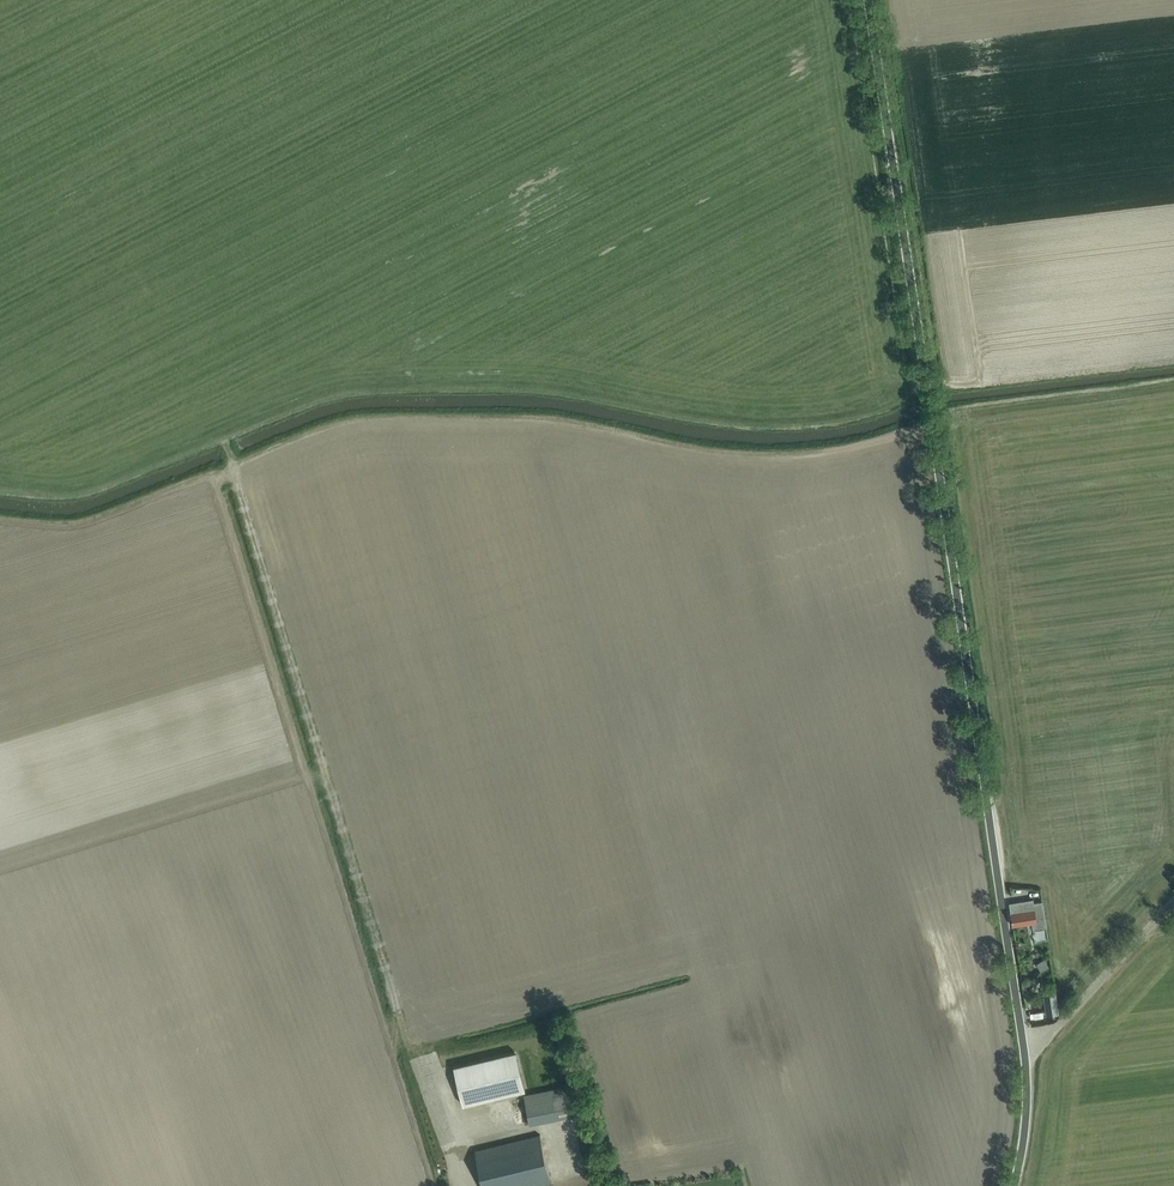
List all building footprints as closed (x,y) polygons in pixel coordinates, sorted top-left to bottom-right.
[(1012,902),(1009,902),(1013,925),(1025,923),(1033,922),(1034,928),(1047,926),(1046,919),(1042,901),(1042,900),(1034,902),(1034,898),(1023,900),(1021,900),(1012,902)] [(1059,1012),(1056,990),(1043,992),(1046,1014),(1059,1012)] [(526,1090),(517,1051),(454,1065),(463,1105),(526,1090)] [(537,1107),(539,1119),(588,1109),(586,1099),(558,1105),(556,1095),(546,1097),(544,1087),(533,1089),(535,1099),(527,1101),(529,1109),(537,1107)] [(549,1169),(540,1135),(475,1150),(484,1185),(531,1185),(552,1181),(549,1169)]
